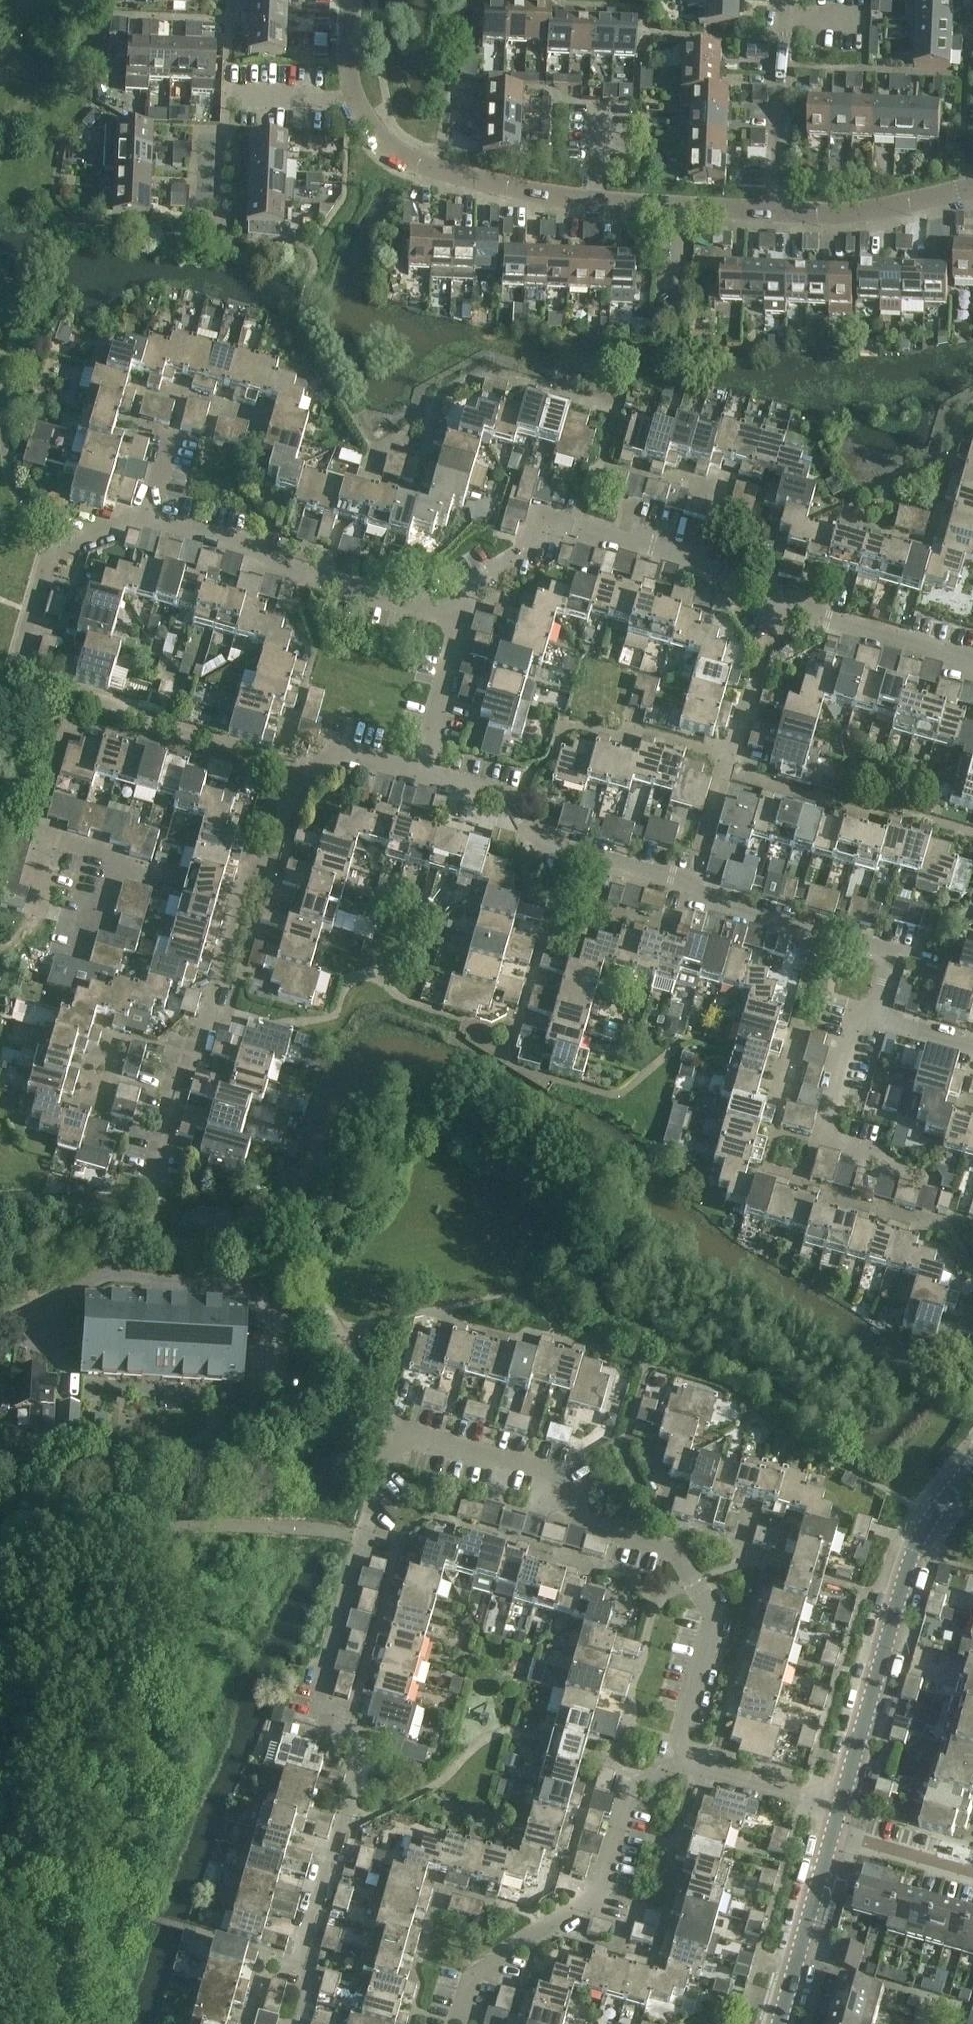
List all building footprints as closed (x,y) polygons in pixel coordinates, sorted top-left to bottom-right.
[(249,10),(286,12),(286,0),(249,0),(249,10)] [(508,0),(499,0),(499,7),(483,6),(481,43),(504,44),(506,7),(507,7),(508,0)] [(526,45),(527,8),(529,8),(529,0),(520,0),(520,8),(507,7),(506,7),(504,44),(526,45)] [(546,46),(547,46),(548,19),(550,19),(550,0),(542,0),(541,9),(529,8),(527,8),(526,45),(546,46)] [(687,8),(707,9),(706,24),(699,24),(699,25),(738,27),(739,11),(744,11),(744,0),(688,0),(687,8)] [(877,0),(872,0),(871,14),(879,14),(880,0),(877,0)] [(917,2),(916,23),(952,25),(953,11),(964,11),(964,4),(917,2)] [(314,13),(328,14),(328,6),(314,5),(314,13)] [(546,46),(546,55),(568,56),(570,20),(571,20),(571,10),(563,9),(562,19),(550,19),(548,19),(547,46),(546,46)] [(285,34),(286,12),(249,10),(248,32),(285,34)] [(568,56),(590,57),(592,21),(593,11),(585,10),(584,20),(571,20),(570,20),(568,56)] [(590,57),(611,58),(613,22),(614,22),(615,12),(606,11),(605,21),(592,21),(590,57)] [(611,58),(634,59),(636,13),(627,12),(627,22),(614,22),(613,22),(611,58)] [(328,14),(314,13),(314,21),(328,22),(328,14)] [(149,37),(150,22),(142,22),(141,36),(149,37)] [(150,22),(149,37),(157,37),(158,23),(150,22)] [(916,23),(915,45),(962,47),(962,40),(952,39),(952,25),(916,23)] [(192,38),(193,24),(185,24),(184,38),(192,38)] [(193,24),(192,38),(200,39),(201,25),(193,24)] [(870,43),(878,44),(878,29),(870,29),(870,43)] [(285,34),(248,32),(247,55),(284,56),(285,34)] [(147,81),(149,44),(126,43),(125,80),(147,81)] [(878,44),(870,43),(869,57),(877,57),(878,44)] [(170,45),(149,44),(147,81),(169,82),(170,45)] [(169,82),(190,82),(192,46),(170,45),(169,82)] [(915,45),(914,67),(950,69),(951,54),(962,54),(962,47),(915,45)] [(192,46),(190,82),(191,83),(191,92),(213,93),(215,47),(192,46)] [(683,71),(719,73),(720,50),(684,48),(683,71)] [(326,58),(326,50),(312,49),(312,57),(326,58)] [(754,51),(753,59),(768,60),(768,52),(754,51)] [(718,94),(718,93),(719,73),(683,71),(682,93),(692,94),(692,93),(718,94)] [(818,74),(810,73),(809,87),(818,88),(818,74)] [(489,74),(488,82),(502,83),(503,75),(489,74)] [(524,84),(524,76),(510,75),(510,83),(524,84)] [(854,89),(855,75),(846,75),(846,89),(854,89)] [(855,75),(854,89),(861,90),(862,76),(855,75)] [(524,76),(524,84),(538,84),(538,76),(524,76)] [(566,86),(567,78),(553,77),(553,85),(566,86)] [(897,91),(897,77),(889,77),(889,91),(897,91)] [(897,77),(897,91),(905,91),(910,91),(910,78),(905,78),(905,77),(897,77)] [(567,78),(566,86),(581,86),(581,78),(567,78)] [(941,79),(933,78),(933,93),(941,93),(941,79)] [(609,86),(609,100),(618,100),(618,86),(609,86)] [(752,96),(766,96),(767,88),(752,87),(752,96)] [(520,90),(474,88),(473,96),(483,96),(483,109),(483,111),(519,112),(520,90)] [(692,94),(691,114),(728,116),(729,94),(718,93),(718,94),(692,93),(692,94)] [(549,114),(549,100),(541,99),(541,113),(549,114)] [(830,139),(832,102),(809,101),(807,138),(830,139)] [(853,103),(832,102),(830,139),(852,139),(853,103)] [(852,139),(873,140),(874,104),(853,103),(852,139)] [(873,140),(895,141),(896,105),(874,104),(873,140)] [(895,141),(916,142),(918,106),(896,105),(895,141)] [(918,106),(916,142),(939,143),(940,107),(918,106)] [(518,134),(519,112),(483,111),(483,109),(473,109),(472,117),(483,118),(482,131),(482,132),(518,134)] [(691,114),(690,136),(727,138),(728,116),(691,114)] [(540,135),(548,135),(549,121),(540,120),(540,135)] [(152,129),(122,127),(115,127),(106,126),(105,149),(151,151),(152,129)] [(481,155),(518,156),(518,134),(482,132),(482,131),(472,130),(472,139),(482,139),(481,155)] [(750,139),(765,140),(765,131),(751,131),(750,139)] [(690,136),(689,157),(726,159),(727,138),(690,136)] [(249,137),(248,159),(285,161),(286,138),(249,137)] [(308,148),(322,148),(322,139),(308,139),(308,148)] [(765,140),(750,139),(750,146),(764,147),(765,140)] [(547,157),(548,143),(539,143),(539,157),(547,157)] [(172,152),(187,153),(187,145),(173,145),(172,152)] [(150,173),(151,151),(105,149),(104,171),(113,171),(150,173)] [(187,153),(172,152),(172,160),(186,161),(187,153)] [(649,155),(649,168),(663,169),(663,156),(649,155)] [(689,157),(688,180),(725,182),(726,159),(689,157)] [(248,159),(247,181),(294,183),(294,182),(284,182),(285,161),(248,159)] [(149,195),(150,173),(113,171),(112,193),(103,192),(103,193),(149,195)] [(740,174),(739,188),(763,189),(763,175),(740,174)] [(321,177),(307,176),(306,184),(320,185),(321,177)] [(246,202),(283,204),(293,204),(294,183),(247,181),(246,202)] [(170,196),(185,196),(185,188),(171,187),(170,196)] [(149,195),(103,193),(102,215),(148,217),(149,195)] [(185,196),(170,196),(170,208),(184,208),(185,196)] [(283,204),(246,202),(245,225),(248,225),(247,237),(279,240),(279,226),(282,227),(283,204)] [(409,220),(417,220),(418,206),(410,206),(409,220)] [(453,222),(454,208),(446,207),(446,221),(453,222)] [(454,208),(453,222),(462,222),(462,208),(454,208)] [(498,210),(490,209),(489,223),(498,224),(498,210)] [(964,214),(956,214),(956,228),(964,229),(964,214)] [(310,227),(318,227),(318,220),(310,219),(310,227)] [(503,222),(502,236),(511,237),(511,222),(503,222)] [(546,238),(547,224),(539,224),(539,238),(546,238)] [(547,224),(546,238),(554,239),(555,224),(547,224)] [(590,240),(590,226),(582,226),(582,240),(590,240)] [(590,226),(590,240),(598,240),(598,226),(590,226)] [(626,242),(634,242),(635,228),(626,228),(626,242)] [(429,271),(431,235),(409,234),(407,270),(429,271)] [(722,249),(730,249),(731,235),(723,234),(722,249)] [(453,236),(431,235),(429,271),(428,281),(450,282),(453,236)] [(472,283),(473,273),(474,237),(453,236),(450,282),(472,283)] [(767,236),(766,251),(774,251),(775,237),(767,236)] [(861,250),(869,251),(869,236),(861,236),(861,250)] [(497,238),(474,237),(473,273),(495,274),(497,238)] [(810,238),(809,252),(818,253),(818,239),(810,238)] [(904,252),(905,238),(897,238),(896,252),(904,252)] [(905,238),(904,252),(912,253),(913,238),(905,238)] [(854,254),(854,240),(846,240),(846,254),(854,254)] [(940,254),(948,254),(949,240),(941,240),(940,254)] [(955,246),(954,283),(972,283),(972,247),(955,246)] [(633,258),(633,260),(654,261),(654,250),(634,249),(633,258)] [(524,253),(502,252),(500,289),(523,290),(524,253)] [(523,290),(544,291),(546,254),(524,253),(523,290)] [(544,291),(566,292),(567,255),(546,254),(544,291)] [(566,292),(587,292),(589,256),(567,255),(566,292)] [(587,292),(609,293),(611,257),(589,256),(587,292)] [(611,257),(609,293),(632,294),(633,260),(633,258),(611,257)] [(743,303),(744,267),(721,266),(720,302),(743,303)] [(882,267),(860,266),(857,303),(880,304),(882,267)] [(765,268),(744,267),(743,303),(764,304),(765,268)] [(880,304),(880,313),(901,314),(902,305),(903,268),(882,267),(880,304)] [(764,304),(763,314),(785,315),(786,305),(787,269),(765,268),(764,304)] [(925,269),(903,268),(902,305),(923,305),(925,269)] [(786,305),(807,306),(808,270),(787,269),(786,305)] [(948,270),(925,269),(923,305),(946,306),(948,270)] [(807,306),(829,307),(830,271),(808,270),(807,306)] [(829,307),(829,317),(851,318),(853,272),(830,271),(829,307)] [(283,321),(281,327),(285,331),(291,329),(292,324),(288,320),(283,321)] [(184,376),(193,343),(172,337),(169,347),(170,347),(160,380),(161,380),(172,383),(175,373),(184,376)] [(145,352),(138,374),(149,377),(146,387),(158,391),(161,380),(160,380),(170,347),(169,347),(148,341),(145,352)] [(191,389),(192,389),(202,392),(214,349),(193,343),(184,376),(194,378),(191,389)] [(138,374),(145,352),(124,346),(121,356),(110,353),(104,374),(128,381),(130,372),(138,374)] [(202,392),(213,395),(216,385),(225,387),(234,355),(214,349),(202,392)] [(233,400),(243,403),(256,361),(234,355),(225,387),(235,390),(233,400)] [(243,403),(255,407),(258,397),(268,400),(275,377),(278,367),(256,361),(243,403)] [(88,393),(132,405),(135,394),(125,391),(128,381),(104,374),(94,371),(88,393)] [(274,411),(297,418),(303,397),(292,394),(295,383),(275,377),(268,400),(277,402),(274,411)] [(481,396),(477,412),(476,411),(473,422),(463,419),(457,440),(480,446),(482,437),(490,439),(497,417),(499,407),(501,402),(491,399),(496,383),(484,380),(480,395),(481,396)] [(496,383),(491,399),(501,402),(503,402),(507,387),(496,383)] [(514,436),(516,436),(535,442),(545,408),(535,405),(538,395),(526,392),(523,402),(524,402),(514,436)] [(88,393),(82,414),(116,423),(118,413),(128,416),(132,405),(88,393)] [(144,396),(141,407),(142,407),(141,408),(157,412),(160,400),(144,396)] [(188,399),(184,415),(194,418),(198,402),(188,399)] [(497,417),(490,439),(513,446),(516,436),(514,436),(524,402),(523,402),(513,399),(510,410),(499,407),(497,417)] [(174,404),(160,400),(157,412),(171,416),(174,404)] [(535,442),(556,448),(557,448),(566,414),(567,414),(570,404),(558,401),(555,411),(545,408),(535,442)] [(209,405),(198,402),(194,418),(205,421),(209,405)] [(139,418),(154,422),(157,412),(141,408),(139,418)] [(258,429),(259,429),(301,442),(307,420),(297,418),(274,411),(272,420),(261,417),(258,429)] [(168,426),(171,416),(157,412),(154,422),(168,426)] [(116,423),(82,414),(76,436),(86,439),(86,438),(120,447),(120,446),(123,435),(113,432),(116,423)] [(556,448),(553,457),(585,466),(595,434),(585,431),(588,420),(567,414),(566,414),(557,448),(556,448)] [(184,415),(180,430),(190,432),(194,418),(184,415)] [(219,417),(216,428),(216,429),(231,433),(234,421),(219,417)] [(203,436),(206,421),(205,421),(194,418),(190,432),(203,436)] [(249,426),(234,421),(231,433),(246,438),(249,426)] [(642,460),(651,427),(630,421),(618,464),(630,468),(632,457),(642,460)] [(664,466),(674,469),(677,459),(687,462),(696,429),(674,422),(671,433),(672,433),(663,466),(664,466)] [(708,468),(719,471),(720,471),(722,460),(732,463),(741,429),(719,423),(716,434),(717,434),(708,467),(708,468)] [(661,477),(664,466),(663,466),(672,433),(671,433),(651,427),(642,460),(651,463),(649,473),(661,477)] [(36,429),(32,440),(46,444),(49,433),(36,429)] [(213,440),(228,444),(231,433),(216,429),(213,440)] [(301,442),(259,429),(258,429),(254,440),(265,444),(262,454),(273,457),(295,463),(301,442)] [(717,434),(716,434),(696,429),(687,462),(696,464),(693,475),(706,478),(708,468),(708,467),(717,434)] [(738,476),(749,479),(762,435),(741,429),(732,463),(741,465),(738,476)] [(243,448),(246,438),(231,433),(228,444),(243,448)] [(480,446),(457,440),(436,434),(432,446),(443,449),(441,459),(473,468),(480,446)] [(749,479),(760,482),(763,472),(774,474),(780,452),(783,441),(762,435),(749,479)] [(130,449),(120,446),(120,447),(86,438),(86,439),(81,459),(114,468),(117,458),(141,465),(145,454),(130,450),(130,449)] [(145,454),(148,443),(133,438),(130,449),(130,450),(145,454)] [(960,447),(956,459),(966,462),(964,471),(972,474),(972,451),(960,447)] [(780,452),(774,474),(782,477),(780,486),(803,492),(809,471),(798,468),(801,458),(780,452)] [(403,459),(388,454),(385,465),(400,470),(403,459)] [(295,497),(301,474),(292,472),(295,463),(273,457),(267,478),(277,481),(275,491),(295,497)] [(81,459),(75,479),(133,495),(136,484),(112,477),(114,468),(81,459)] [(418,463),(403,459),(400,470),(415,474),(418,463)] [(468,489),(473,468),(441,459),(438,468),(427,465),(424,476),(468,489)] [(509,460),(507,469),(515,471),(517,463),(509,460)] [(381,476),(396,480),(400,470),(385,465),(381,476)] [(396,480),(412,485),(415,474),(400,470),(396,480)] [(539,474),(524,470),(520,482),(535,487),(539,474)] [(964,471),(961,481),(951,478),(948,488),(972,496),(972,474),(964,471)] [(613,488),(624,492),(628,477),(617,473),(613,488)] [(301,474),(295,497),(289,517),(290,517),(285,532),(297,535),(303,511),(313,513),(323,480),(301,474)] [(468,489),(424,476),(421,487),(432,490),(429,501),(452,507),(461,510),(468,489)] [(69,500),(102,510),(105,500),(130,507),(133,495),(75,479),(69,500)] [(344,486),(323,480),(313,513),(323,516),(316,541),(327,544),(334,519),(344,486)] [(532,496),(535,487),(520,482),(517,492),(532,496)] [(642,497),(665,504),(669,489),(646,483),(642,497)] [(732,500),(742,503),(747,487),(737,484),(732,500)] [(374,495),(364,492),(355,489),(344,486),(334,519),(344,522),(365,528),(374,495)] [(552,501),(563,504),(568,489),(556,486),(552,501)] [(763,506),(784,511),(807,518),(813,495),(803,492),(780,486),(777,496),(766,493),(763,506)] [(365,528),(386,534),(398,491),(388,487),(385,498),(374,495),(365,528)] [(742,503),(754,506),(758,490),(747,487),(742,503)] [(948,488),(944,500),(955,503),(952,513),(972,519),(972,496),(948,488)] [(398,491),(386,534),(408,540),(411,529),(417,507),(407,504),(410,494),(398,491)] [(529,507),(532,496),(517,492),(514,503),(529,507)] [(54,493),(43,502),(55,517),(66,509),(54,493)] [(693,518),(698,503),(686,500),(682,515),(693,518)] [(742,503),(732,500),(728,515),(738,518),(742,503)] [(452,507),(429,501),(426,510),(417,507),(411,529),(432,535),(435,525),(446,528),(452,507)] [(698,503),(693,518),(705,522),(709,506),(698,503)] [(754,506),(742,503),(738,518),(749,521),(754,506)] [(911,524),(914,512),(899,508),(896,520),(911,524)] [(807,551),(813,528),(805,526),(807,518),(784,511),(778,532),(789,535),(786,545),(807,551)] [(911,524),(926,528),(930,516),(914,512),(911,524)] [(952,513),(949,523),(939,520),(936,530),(972,541),(972,519),(952,513)] [(274,529),(275,529),(285,532),(290,517),(289,517),(278,514),(274,529)] [(503,520),(500,532),(515,536),(518,524),(503,520)] [(911,524),(896,520),(893,530),(908,534),(911,524)] [(926,528),(911,524),(908,534),(923,538),(926,528)] [(836,535),(813,528),(807,551),(804,562),(814,565),(811,574),(823,578),(826,568),(836,535)] [(963,561),(972,564),(972,541),(936,530),(933,542),(943,545),(940,555),(963,561)] [(127,533),(123,548),(135,551),(140,536),(127,533)] [(855,576),(877,582),(886,549),(877,546),(880,536),(868,533),(865,543),(855,576)] [(837,570),(855,576),(865,543),(846,538),(836,535),(826,568),(837,570)] [(132,597),(154,603),(170,545),(158,541),(151,567),(141,564),(138,574),(132,597)] [(877,582),(898,588),(910,545),(899,542),(896,552),(886,549),(877,582)] [(154,603),(174,609),(184,576),(174,573),(181,548),(170,545),(154,603)] [(920,594),(923,583),(929,561),(918,558),(921,548),(910,545),(898,588),(920,594)] [(573,552),(560,548),(556,563),(569,567),(573,552)] [(588,566),(599,569),(603,555),(593,552),(588,566)] [(174,609),(194,614),(195,615),(204,581),(211,556),(201,553),(193,578),(184,576),(174,609)] [(588,614),(609,620),(619,586),(609,583),(616,558),(603,555),(599,569),(596,580),(587,614),(588,614)] [(923,583),(943,589),(954,592),(963,561),(940,555),(937,564),(929,561),(923,583)] [(206,582),(208,572),(219,575),(223,560),(211,556),(204,581),(206,582)] [(777,576),(799,582),(803,567),(782,561),(777,576)] [(609,620),(629,625),(630,626),(639,592),(641,592),(644,582),(642,582),(646,567),(635,564),(628,589),(619,586),(609,620)] [(642,582),(644,582),(654,585),(658,570),(646,567),(642,582)] [(132,597),(138,574),(117,568),(115,579),(104,576),(99,597),(120,603),(123,594),(132,597)] [(213,631),(234,637),(250,579),(239,575),(232,601),(222,598),(213,631)] [(564,618),(585,624),(588,614),(587,614),(596,580),(586,577),(583,587),(572,584),(570,594),(570,595),(564,618)] [(234,637),(256,643),(262,620),(265,610),(254,607),(261,582),(250,579),(234,637)] [(213,631),(222,598),(213,596),(216,585),(206,582),(204,581),(195,615),(194,614),(191,625),(213,631)] [(648,642),(669,647),(685,589),(674,586),(667,611),(657,609),(648,642)] [(276,602),(288,605),(292,590),(281,587),(276,602)] [(530,617),(529,618),(552,624),(555,615),(564,618),(570,595),(570,594),(549,589),(546,599),(536,596),(530,617)] [(669,647),(689,653),(695,629),(697,629),(700,620),(690,617),(697,592),(685,589),(669,647)] [(99,597),(77,591),(74,603),(85,606),(82,615),(114,625),(120,603),(99,597)] [(648,642),(657,609),(648,606),(651,595),(641,592),(639,592),(630,626),(629,625),(626,635),(648,642)] [(64,599),(50,595),(47,606),(61,610),(64,599)] [(711,612),(723,616),(727,601),(715,598),(711,612)] [(44,616),(58,620),(61,610),(47,606),(44,616)] [(546,645),(552,624),(529,618),(529,617),(494,607),(491,619),(516,626),(513,636),(546,645)] [(108,644),(114,625),(82,615),(79,625),(68,622),(65,634),(76,637),(76,636),(108,645),(108,644)] [(497,622),(476,617),(471,634),(475,635),(490,639),(492,640),(497,622)] [(262,620),(256,643),(263,645),(261,654),(284,661),(290,640),(279,636),(282,626),(262,620)] [(689,653),(698,656),(696,665),(719,671),(725,650),(714,647),(718,635),(697,629),(695,629),(689,653)] [(475,635),(472,647),(487,651),(487,650),(490,639),(475,635)] [(80,660),(113,669),(119,647),(108,644),(108,645),(76,636),(76,637),(73,648),(82,651),(80,660)] [(546,645),(513,636),(511,645),(500,642),(497,653),(497,654),(530,664),(540,667),(546,645)] [(58,642),(42,637),(39,648),(55,652),(58,642)] [(839,643),(827,640),(823,655),(834,659),(839,643)] [(525,684),(530,664),(497,654),(497,653),(487,650),(487,651),(472,647),(469,658),(494,665),(491,675),(525,684)] [(36,659),(51,664),(55,652),(39,648),(36,659)] [(832,704),(854,710),(870,653),(858,649),(851,674),(841,671),(838,681),(839,681),(832,704)] [(854,710),(874,716),(883,683),(873,680),(880,655),(870,653),(854,710)] [(305,667),(284,661),(261,654),(255,675),(289,685),(291,676),(302,679),(305,667)] [(113,669),(80,660),(77,670),(67,667),(64,679),(107,691),(113,669)] [(874,716),(894,722),(895,722),(904,689),(905,689),(908,679),(907,679),(911,664),(900,661),(893,686),(883,683),(874,716)] [(907,679),(908,679),(917,682),(921,667),(911,664),(907,679)] [(696,665),(690,686),(723,695),(726,686),(736,688),(740,676),(719,671),(696,665)] [(196,667),(193,677),(200,678),(202,669),(196,667)] [(255,675),(249,695),(249,696),(283,705),(283,707),(293,709),(296,697),(286,694),(289,685),(255,675)] [(475,693),(485,696),(485,695),(519,704),(525,684),(491,675),(489,684),(464,677),(461,688),(475,692),(475,693)] [(821,711),(823,701),(832,704),(839,681),(838,681),(817,675),(814,686),(804,683),(798,704),(821,711)] [(644,695),(648,680),(637,677),(633,693),(643,696),(643,695),(644,695)] [(644,695),(655,698),(659,683),(648,680),(644,695)] [(912,738),(933,744),(950,685),(938,682),(931,707),(922,705),(912,738)] [(933,744),(955,750),(961,727),(962,727),(965,716),(954,713),(961,688),(950,685),(933,744)] [(690,686),(684,707),(728,719),(731,707),(721,704),(723,695),(690,686)] [(457,699),(464,701),(472,703),(475,693),(475,692),(461,688),(457,699)] [(912,738),(922,705),(911,702),(914,692),(905,689),(904,689),(895,722),(894,722),(891,732),(912,738)] [(305,700),(320,704),(323,695),(308,690),(305,700)] [(280,716),(283,707),(283,705),(249,696),(249,695),(239,692),(233,714),(267,724),(270,714),(280,716)] [(815,732),(821,711),(798,704),(762,694),(759,706),(784,713),(781,723),(815,732)] [(485,695),(485,696),(479,717),(490,720),(487,730),(520,739),(529,707),(519,704),(485,695)] [(655,698),(644,695),(643,695),(643,696),(639,709),(651,712),(655,698)] [(631,696),(628,706),(637,709),(640,699),(631,696)] [(320,704),(305,700),(302,711),(317,715),(320,704)] [(728,719),(684,707),(678,728),(706,735),(712,736),(715,727),(725,730),(728,719)] [(317,715),(302,711),(299,722),(314,726),(317,715)] [(227,735),(228,736),(271,748),(274,736),(264,733),(267,724),(233,714),(227,735)] [(765,742),(776,745),(776,744),(809,753),(809,752),(815,732),(781,723),(779,733),(753,725),(750,737),(765,741),(765,742)] [(972,764),(972,730),(962,727),(961,727),(955,750),(963,752),(961,760),(972,764)] [(95,777),(114,782),(124,749),(115,746),(117,736),(105,733),(102,743),(103,743),(94,776),(95,777)] [(92,787),(95,777),(94,776),(103,743),(102,743),(81,737),(78,747),(69,745),(59,778),(92,787)] [(750,737),(747,748),(762,752),(765,742),(765,741),(750,737)] [(587,781),(607,786),(616,754),(607,751),(610,741),(597,738),(595,748),(586,781),(587,781)] [(631,782),(652,788),(661,755),(651,753),(654,743),(643,739),(640,749),(631,782)] [(291,753),(305,757),(309,745),(294,741),(291,753)] [(114,782),(135,788),(148,745),(136,742),(134,751),(124,749),(114,782)] [(571,751),(561,749),(561,748),(561,749),(551,782),(584,791),(587,781),(586,781),(595,748),(574,742),(571,751)] [(776,744),(776,745),(770,765),(780,768),(777,778),(810,787),(819,755),(809,752),(809,753),(776,744)] [(135,788),(156,794),(165,761),(156,758),(159,748),(148,745),(135,788)] [(616,754),(607,786),(628,793),(631,782),(640,749),(629,746),(626,757),(616,754)] [(652,788),(671,794),(672,794),(682,761),(685,751),(673,748),(670,758),(661,755),(652,788)] [(156,794),(177,800),(187,766),(187,767),(190,757),(178,753),(175,763),(165,761),(156,794)] [(955,782),(972,788),(972,764),(961,760),(955,782)] [(703,767),(682,761),(672,794),(671,794),(669,804),(701,813),(711,780),(701,777),(703,767)] [(210,762),(210,763),(206,777),(217,780),(221,765),(210,762)] [(228,783),(232,768),(221,765),(217,780),(228,783)] [(196,816),(203,793),(206,783),(195,780),(198,770),(187,767),(187,766),(177,800),(174,810),(196,816)] [(361,779),(357,793),(369,797),(373,782),(361,779)] [(972,811),(972,788),(955,782),(949,804),(972,811)] [(398,816),(401,806),(405,791),(393,787),(385,812),(376,809),(372,820),(365,843),(387,849),(397,815),(398,816)] [(415,793),(405,791),(401,806),(411,809),(415,793)] [(203,793),(196,816),(204,819),(202,828),(225,835),(225,834),(231,813),(221,810),(224,799),(203,793)] [(750,839),(770,844),(780,811),(771,808),(773,798),(761,794),(758,805),(759,805),(749,838),(750,839)] [(56,822),(63,800),(53,797),(47,819),(56,822)] [(442,818),(442,817),(446,803),(434,799),(430,815),(442,818)] [(724,807),(714,840),(747,849),(750,839),(749,838),(759,805),(758,805),(737,799),(734,809),(724,807)] [(63,800),(56,822),(67,825),(74,803),(63,800)] [(74,803),(67,825),(68,826),(66,833),(77,835),(85,806),(74,803)] [(770,844),(791,850),(803,806),(793,803),(790,813),(780,811),(770,844)] [(85,806),(77,835),(88,838),(90,831),(96,809),(85,806)] [(791,850),(812,856),(822,822),(812,820),(815,810),(803,806),(791,850)] [(571,833),(577,811),(563,807),(556,829),(571,833)] [(100,834),(106,812),(96,809),(90,831),(100,834)] [(577,811),(571,833),(586,837),(592,815),(577,811)] [(106,812),(100,834),(111,837),(117,815),(106,812)] [(332,843),(355,849),(358,841),(365,843),(372,820),(351,814),(348,824),(338,822),(332,843)] [(117,815),(111,837),(110,844),(120,847),(128,818),(117,815)] [(405,865),(415,832),(405,829),(408,819),(398,816),(397,815),(387,849),(384,859),(405,865)] [(812,856),(833,862),(845,818),(834,815),(832,825),(822,822),(812,856)] [(128,818),(120,847),(131,850),(137,828),(139,821),(128,818)] [(833,862),(854,868),(863,834),(854,832),(857,821),(845,818),(833,862)] [(613,845),(619,823),(604,819),(598,841),(613,845)] [(877,862),(878,863),(898,869),(908,836),(898,833),(901,822),(888,819),(886,830),(877,862)] [(658,847),(664,824),(649,820),(643,842),(658,847)] [(613,845),(627,849),(633,827),(619,823),(613,845)] [(664,824),(658,847),(672,851),(679,828),(664,824)] [(436,838),(439,828),(427,825),(424,835),(415,832),(405,865),(427,871),(436,838)] [(863,834),(854,868),(875,874),(878,863),(877,862),(886,830),(876,827),(873,837),(863,834)] [(26,903),(29,892),(18,889),(34,835),(11,828),(0,866),(0,884),(6,886),(3,896),(26,903)] [(137,828),(131,850),(129,858),(138,860),(147,831),(137,828)] [(202,828),(196,849),(229,859),(232,849),(242,852),(246,840),(225,834),(225,835),(202,828)] [(898,869),(918,874),(919,874),(928,842),(931,831),(920,828),(917,838),(908,836),(898,869)] [(147,831),(138,860),(151,864),(158,834),(147,831)] [(492,832),(489,841),(488,846),(499,849),(503,835),(492,832)] [(355,849),(332,843),(297,833),(293,844),(318,851),(315,861),(349,871),(355,849)] [(510,852),(514,838),(503,835),(499,849),(510,852)] [(457,879),(479,886),(485,862),(488,852),(478,849),(481,839),(469,836),(466,846),(457,879)] [(433,872),(457,879),(466,846),(443,840),(436,838),(427,871),(433,872)] [(916,885),(915,891),(917,893),(932,897),(936,896),(937,891),(948,894),(948,893),(953,874),(962,876),(965,865),(957,862),(957,861),(947,858),(950,848),(928,842),(919,874),(918,874),(915,885),(916,885)] [(229,859),(196,849),(190,871),(223,880),(233,883),(237,871),(227,868),(229,859)] [(343,892),(349,871),(315,861),(312,871),(288,864),(285,875),(343,892)] [(486,897),(507,903),(513,882),(503,879),(506,868),(485,862),(479,886),(488,888),(486,897)] [(734,891),(734,890),(740,869),(726,865),(720,886),(734,891)] [(734,890),(734,891),(749,895),(755,873),(740,869),(734,890)] [(190,871),(187,882),(181,901),(214,910),(220,891),(223,880),(190,871)] [(337,912),(343,892),(285,875),(282,886),(307,893),(304,903),(337,912)] [(776,902),(782,881),(767,876),(761,898),(776,902)] [(782,881),(776,902),(791,906),(797,885),(782,881)] [(120,895),(149,903),(152,891),(124,883),(120,895)] [(619,906),(623,891),(611,888),(607,903),(618,906),(619,906)] [(818,914),(824,892),(809,888),(803,910),(818,914)] [(824,892),(818,914),(833,918),(839,896),(824,892)] [(650,910),(654,896),(643,893),(639,907),(650,910)] [(149,903),(120,895),(117,905),(146,913),(149,903)] [(3,896),(0,907),(0,908),(23,914),(26,903),(3,896)] [(654,896),(650,910),(661,913),(665,899),(654,896)] [(486,897),(479,919),(512,928),(514,918),(539,925),(543,913),(507,903),(486,897)] [(860,925),(866,904),(850,900),(844,921),(860,925)] [(181,901),(175,922),(218,934),(221,923),(212,920),(214,910),(181,901)] [(904,927),(910,905),(895,901),(889,923),(904,927)] [(337,912),(304,903),(301,912),(291,910),(281,906),(266,902),(263,912),(288,919),(288,921),(321,930),(321,931),(331,934),(337,912)] [(866,904),(860,925),(874,929),(880,908),(866,904)] [(146,913),(117,905),(114,916),(121,918),(143,924),(146,913)] [(910,905),(904,927),(918,931),(924,909),(910,905)] [(316,951),(321,931),(321,930),(288,921),(288,919),(263,912),(260,925),(285,932),(282,941),(316,951)] [(689,932),(694,916),(682,913),(678,928),(688,931),(689,932)] [(678,975),(675,985),(695,991),(698,981),(708,947),(698,944),(705,920),(694,916),(689,932),(688,931),(686,941),(687,941),(677,974),(678,975)] [(121,918),(116,938),(115,939),(137,945),(140,938),(143,924),(121,918)] [(479,919),(473,940),(531,955),(534,944),(509,937),(512,928),(479,919)] [(175,922),(169,943),(202,953),(205,943),(215,945),(218,934),(175,922)] [(698,981),(719,986),(735,928),(724,925),(717,950),(708,947),(698,981)] [(645,930),(634,927),(631,937),(620,934),(618,945),(612,967),(633,973),(645,930)] [(719,986),(739,992),(746,969),(750,959),(740,956),(747,931),(735,928),(719,986)] [(633,973),(653,979),(663,946),(653,943),(656,933),(645,930),(633,973)] [(95,945),(124,953),(124,952),(135,955),(137,945),(115,939),(116,938),(98,933),(95,945)] [(778,940),(765,936),(762,951),(784,957),(789,937),(780,935),(778,940),(777,940),(778,940)] [(663,946),(653,979),(650,991),(671,997),(674,985),(675,985),(678,975),(677,974),(687,941),(686,941),(675,938),(672,949),(663,946)] [(618,945),(597,939),(594,949),(584,946),(578,967),(600,974),(603,965),(612,967),(618,945)] [(473,940),(468,961),(500,969),(503,959),(528,966),(531,955),(473,940)] [(310,971),(316,951),(282,941),(279,951),(254,943),(251,956),(276,963),(276,962),(310,971)] [(966,941),(956,972),(956,974),(972,979),(972,943),(966,941)] [(169,943),(164,962),(163,964),(196,973),(196,974),(206,977),(210,965),(200,962),(202,953),(169,943)] [(92,956),(121,964),(124,953),(95,945),(92,956)] [(116,983),(118,975),(121,964),(92,956),(89,966),(55,956),(47,985),(77,994),(71,1015),(93,1022),(95,1014),(104,1016),(114,982),(116,983)] [(278,996),(311,1006),(320,974),(310,971),(276,962),(276,963),(251,956),(248,966),(263,970),(263,968),(273,971),(270,983),(281,986),(278,996)] [(594,995),(600,974),(578,967),(542,957),(538,969),(563,976),(561,985),(594,995)] [(193,985),(196,974),(196,973),(163,964),(164,962),(154,960),(147,982),(171,988),(171,989),(181,992),(184,982),(193,985)] [(468,961),(462,980),(462,981),(494,990),(504,993),(502,1003),(516,1007),(522,985),(498,978),(500,969),(468,961)] [(746,969),(739,992),(749,995),(746,1005),(769,1011),(769,1010),(783,1013),(789,992),(775,988),(765,985),(768,975),(746,969)] [(972,1001),(972,979),(956,974),(956,972),(946,970),(940,992),(972,1001)] [(488,1011),(494,990),(462,981),(462,980),(452,977),(442,1010),(476,1019),(479,1009),(488,1011)] [(901,980),(894,1004),(906,1007),(913,984),(901,980)] [(111,1029),(123,1032),(124,1032),(129,1012),(136,988),(116,983),(114,982),(104,1016),(114,1019),(111,1029)] [(136,988),(129,1012),(151,1018),(154,1007),(165,1010),(171,989),(171,988),(147,982),(145,991),(136,988)] [(588,1017),(594,995),(561,985),(558,996),(533,989),(530,1000),(588,1017)] [(202,996),(187,992),(184,1003),(199,1007),(202,996)] [(940,992),(934,1013),(968,1022),(971,1013),(972,1013),(972,1001),(940,992)] [(582,1037),(588,1017),(530,1000),(527,1011),(552,1018),(549,1028),(582,1037)] [(180,1014),(196,1018),(199,1007),(184,1003),(180,1014)] [(746,1005),(741,1025),(773,1035),(776,1025),(786,1028),(790,1015),(783,1013),(769,1010),(769,1011),(746,1005)] [(97,1047),(101,1036),(90,1033),(93,1022),(71,1015),(60,1012),(54,1033),(54,1034),(87,1043),(87,1044),(97,1047)] [(292,1032),(259,1023),(256,1034),(246,1031),(240,1052),(273,1061),(272,1063),(282,1066),(292,1032)] [(759,1086),(759,1084),(762,1075),(766,1066),(768,1056),(778,1059),(778,1058),(781,1046),(771,1043),(773,1035),(741,1025),(735,1046),(732,1056),(730,1063),(726,1077),(759,1086)] [(576,1058),(577,1056),(582,1037),(549,1028),(546,1037),(521,1030),(518,1041),(533,1045),(533,1046),(543,1049),(543,1048),(576,1058)] [(84,1055),(84,1054),(87,1044),(87,1043),(54,1034),(54,1033),(44,1030),(38,1052),(71,1062),(74,1052),(84,1055)] [(811,1032),(808,1044),(823,1048),(826,1037),(823,1036),(821,1035),(820,1035),(812,1033),(811,1032)] [(229,1050),(229,1049),(232,1038),(217,1034),(214,1045),(229,1050)] [(886,1034),(879,1058),(893,1062),(900,1038),(886,1034)] [(518,1041),(515,1052),(520,1053),(517,1063),(517,1064),(538,1070),(541,1060),(550,1062),(548,1073),(581,1082),(587,1059),(577,1056),(576,1058),(543,1048),(543,1049),(533,1046),(533,1045),(518,1041)] [(142,1058),(145,1047),(131,1043),(128,1054),(142,1058)] [(823,1048),(808,1044),(802,1064),(808,1065),(822,1069),(828,1050),(823,1048)] [(267,1083),(272,1063),(273,1061),(240,1052),(229,1049),(229,1050),(214,1045),(211,1057),(236,1064),(233,1074),(267,1083)] [(38,1052),(32,1073),(75,1086),(78,1074),(68,1071),(71,1062),(38,1052)] [(128,1054),(124,1065),(139,1069),(142,1058),(128,1054)] [(682,1054),(680,1062),(690,1065),(693,1057),(682,1054)] [(961,1087),(962,1084),(964,1076),(953,1073),(956,1063),(923,1054),(917,1075),(961,1087)] [(121,1076),(136,1080),(139,1069),(124,1065),(121,1076)] [(682,1065),(679,1076),(689,1079),(692,1068),(682,1065)] [(808,1066),(805,1076),(820,1080),(823,1070),(808,1066)] [(32,1073),(26,1093),(59,1103),(62,1094),(72,1097),(75,1086),(32,1073)] [(261,1103),(267,1083),(233,1074),(231,1083),(195,1073),(193,1083),(208,1087),(218,1090),(218,1092),(261,1103)] [(917,1075),(915,1084),(911,1097),(921,1099),(922,1098),(945,1105),(947,1096),(958,1099),(961,1087),(917,1075)] [(803,1084),(802,1088),(816,1092),(819,1084),(820,1080),(805,1076),(803,1084)] [(726,1077),(720,1099),(729,1102),(730,1101),(763,1110),(763,1109),(766,1098),(756,1096),(759,1086),(726,1077)] [(189,1095),(190,1095),(214,1102),(212,1112),(245,1121),(251,1101),(261,1104),(261,1103),(218,1092),(218,1090),(208,1087),(193,1083),(189,1095)] [(125,1103),(129,1088),(119,1086),(114,1100),(125,1103)] [(817,1091),(802,1087),(796,1105),(802,1108),(818,1112),(821,1108),(825,1093),(817,1091)] [(125,1103),(137,1107),(141,1092),(129,1088),(125,1103)] [(884,1099),(899,1103),(903,1092),(888,1088),(884,1099)] [(59,1103),(26,1093),(26,1094),(36,1097),(30,1118),(41,1121),(38,1131),(59,1137),(56,1148),(57,1148),(66,1115),(57,1112),(59,1103)] [(922,1098),(921,1099),(915,1120),(927,1123),(924,1134),(944,1139),(945,1140),(951,1117),(942,1114),(945,1105),(922,1098)] [(899,1103),(884,1099),(881,1110),(896,1114),(899,1103)] [(121,1119),(125,1103),(114,1100),(110,1116),(121,1119)] [(730,1101),(729,1102),(724,1121),(758,1130),(761,1121),(771,1124),(774,1112),(763,1109),(763,1110),(730,1101)] [(137,1107),(125,1103),(121,1119),(132,1123),(137,1107)] [(786,1104),(783,1115),(799,1120),(802,1108),(797,1106),(796,1106),(786,1103),(786,1104)] [(57,1148),(76,1153),(77,1154),(87,1120),(88,1121),(91,1111),(79,1108),(76,1118),(66,1115),(57,1148)] [(802,1108),(799,1120),(814,1124),(817,1113),(817,1112),(816,1112),(802,1108)] [(972,1119),(972,1112),(964,1109),(961,1120),(951,1117),(945,1140),(944,1139),(941,1150),(963,1157),(972,1119)] [(195,1131),(206,1133),(206,1132),(250,1145),(250,1144),(240,1141),(245,1121),(212,1112),(209,1122),(184,1114),(181,1125),(196,1130),(195,1131)] [(795,1131),(799,1120),(783,1115),(779,1126),(795,1131)] [(972,1160),(972,1119),(963,1157),(972,1160)] [(76,1153),(73,1163),(106,1173),(116,1140),(106,1137),(108,1127),(88,1121),(87,1120),(77,1154),(76,1153)] [(814,1124),(799,1120),(795,1131),(811,1135),(814,1124)] [(724,1121),(718,1142),(762,1154),(766,1142),(756,1140),(758,1130),(724,1121)] [(181,1125),(178,1137),(193,1141),(195,1131),(196,1130),(181,1125)] [(241,1177),(250,1145),(206,1132),(206,1133),(200,1154),(210,1157),(208,1167),(241,1177)] [(759,1165),(762,1154),(718,1142),(712,1165),(722,1168),(722,1166),(747,1173),(750,1163),(759,1165)] [(825,1167),(829,1153),(819,1150),(814,1164),(825,1167)] [(825,1167),(836,1171),(840,1156),(829,1153),(825,1167)] [(821,1183),(825,1167),(814,1164),(810,1180),(821,1183)] [(752,1184),(744,1182),(747,1173),(722,1166),(722,1168),(716,1188),(727,1191),(724,1202),(745,1207),(746,1208),(752,1184)] [(836,1171),(825,1167),(821,1183),(832,1186),(836,1171)] [(764,1224),(776,1179),(765,1176),(762,1187),(752,1184),(746,1208),(745,1207),(742,1218),(764,1224)] [(863,1195),(867,1180),(855,1177),(851,1191),(863,1195)] [(764,1224),(784,1229),(794,1195),(785,1193),(788,1183),(776,1179),(764,1224)] [(867,1180),(863,1195),(873,1198),(878,1183),(867,1180)] [(816,1202),(818,1192),(819,1191),(807,1188),(804,1198),(794,1195),(784,1229),(804,1235),(805,1235),(815,1202),(816,1202)] [(904,1207),(909,1192),(896,1188),(892,1203),(904,1207)] [(909,1192),(904,1207),(915,1210),(919,1195),(909,1192)] [(951,1198),(940,1195),(936,1210),(947,1213),(951,1198)] [(826,1205),(816,1202),(815,1202),(805,1235),(804,1235),(801,1245),(823,1251),(833,1218),(823,1216),(826,1205)] [(856,1214),(846,1211),(845,1211),(842,1221),(833,1218),(823,1251),(844,1257),(856,1214)] [(844,1257),(865,1263),(874,1230),(865,1227),(868,1217),(856,1214),(844,1257)] [(865,1263),(886,1269),(898,1226),(887,1222),(884,1233),(874,1230),(865,1263)] [(886,1269),(907,1274),(916,1242),(906,1239),(909,1229),(898,1226),(886,1269)] [(916,1242),(907,1274),(916,1277),(913,1287),(936,1293),(936,1292),(942,1271),(932,1268),(934,1258),(914,1252),(917,1242),(916,1242)] [(913,1287),(907,1307),(941,1317),(944,1308),(953,1310),(957,1298),(936,1292),(936,1293),(913,1287)] [(80,1376),(163,1381),(241,1385),(244,1306),(84,1296),(80,1376)] [(907,1307),(901,1329),(911,1332),(909,1338),(931,1352),(935,1338),(945,1341),(948,1329),(939,1327),(941,1317),(907,1307)] [(972,1326),(972,1314),(964,1311),(961,1322),(972,1326)] [(961,1322),(957,1334),(972,1338),(972,1335),(972,1326),(961,1322)] [(454,1325),(451,1335),(452,1336),(443,1369),(444,1369),(464,1375),(473,1341),(464,1339),(467,1328),(454,1325)] [(441,1380),(444,1369),(443,1369),(452,1336),(451,1335),(431,1330),(428,1340),(418,1337),(409,1371),(441,1380)] [(497,1337),(486,1334),(483,1344),(473,1341),(464,1375),(485,1381),(497,1337)] [(508,1340),(497,1337),(485,1381),(505,1386),(515,1353),(505,1350),(508,1340)] [(529,1382),(530,1382),(550,1388),(559,1354),(550,1352),(553,1341),(540,1338),(538,1348),(538,1349),(529,1382)] [(538,1348),(527,1345),(525,1356),(515,1353),(505,1386),(527,1392),(530,1382),(529,1382),(538,1349),(538,1348)] [(584,1350),(572,1347),(569,1357),(559,1354),(550,1388),(570,1393),(571,1394),(580,1360),(581,1360),(584,1350)] [(602,1366),(581,1360),(580,1360),(571,1394),(570,1393),(567,1403),(600,1412),(609,1379),(599,1376),(602,1366)] [(50,1426),(51,1398),(52,1398),(53,1379),(43,1379),(43,1374),(11,1372),(10,1390),(15,1390),(14,1408),(31,1410),(30,1425),(50,1426)] [(716,1398),(683,1389),(680,1400),(670,1397),(664,1418),(697,1428),(696,1428),(707,1431),(716,1398)] [(432,1409),(436,1395),(425,1392),(421,1406),(432,1409)] [(436,1395),(432,1409),(443,1412),(447,1398),(436,1395)] [(642,1400),(639,1412),(654,1416),(654,1415),(657,1404),(642,1400)] [(474,1420),(478,1406),(466,1403),(462,1417),(474,1420)] [(60,1404),(57,1448),(76,1449),(79,1405),(60,1404)] [(478,1406),(474,1420),(485,1424),(489,1409),(478,1406)] [(691,1449),(696,1428),(697,1428),(664,1418),(654,1415),(654,1416),(639,1412),(635,1423),(660,1430),(657,1440),(668,1443),(668,1442),(691,1449)] [(515,1432),(519,1417),(508,1414),(504,1429),(515,1432)] [(94,1428),(104,1429),(105,1417),(95,1417),(94,1428)] [(519,1417),(515,1432),(526,1435),(530,1420),(519,1417)] [(557,1444),(561,1430),(550,1426),(546,1441),(557,1444)] [(561,1430),(557,1444),(568,1447),(572,1433),(561,1430)] [(688,1458),(691,1449),(668,1442),(668,1443),(662,1464),(673,1467),(670,1478),(690,1483),(691,1483),(697,1460),(688,1458)] [(690,1483),(684,1504),(685,1504),(681,1519),(692,1522),(699,1497),(709,1500),(718,1466),(697,1460),(691,1483),(690,1483)] [(754,1501),(763,1468),(742,1462),(739,1472),(740,1472),(730,1505),(731,1506),(741,1509),(744,1498),(754,1501)] [(739,1472),(718,1466),(709,1500),(719,1502),(711,1527),(723,1531),(727,1516),(728,1516),(731,1506),(730,1505),(740,1472),(739,1472)] [(784,1474),(763,1468),(754,1501),(763,1504),(760,1514),(772,1517),(784,1474)] [(772,1517),(782,1520),(783,1520),(786,1510),(795,1513),(802,1490),(803,1490),(806,1480),(784,1474),(772,1517)] [(824,1496),(803,1490),(802,1490),(795,1513),(805,1515),(802,1525),(825,1531),(826,1530),(831,1509),(821,1506),(824,1496)] [(674,1501),(670,1515),(670,1516),(681,1519),(685,1504),(684,1504),(674,1501)] [(467,1521),(472,1506),(461,1503),(457,1518),(467,1521)] [(472,1506),(467,1521),(479,1524),(483,1509),(472,1506)] [(509,1532),(513,1517),(503,1514),(498,1529),(509,1532)] [(738,1518),(728,1516),(727,1516),(723,1531),(734,1534),(738,1518)] [(513,1517),(509,1532),(520,1535),(524,1520),(513,1517)] [(857,1517),(854,1528),(868,1532),(872,1521),(857,1517)] [(551,1543),(555,1528),(543,1525),(539,1540),(551,1543)] [(786,1543),(796,1546),(796,1545),(830,1555),(836,1533),(826,1530),(825,1531),(802,1525),(799,1534),(789,1531),(786,1543)] [(555,1528),(551,1543),(562,1546),(566,1531),(555,1528)] [(868,1532),(854,1528),(850,1539),(865,1543),(868,1532)] [(756,1529),(752,1544),(763,1547),(767,1532),(756,1529)] [(763,1547),(774,1550),(778,1535),(767,1532),(763,1547)] [(452,1574),(473,1579),(485,1536),(474,1533),(471,1543),(461,1540),(458,1551),(452,1574)] [(473,1579),(493,1585),(503,1552),(494,1549),(497,1539),(485,1536),(473,1579)] [(592,1555),(596,1540),(584,1537),(581,1552),(592,1555)] [(596,1540),(592,1555),(603,1558),(607,1543),(596,1540)] [(443,1571),(452,1574),(458,1551),(437,1544),(434,1555),(424,1552),(418,1573),(418,1574),(440,1580),(443,1571)] [(493,1585),(513,1591),(515,1591),(524,1558),(525,1558),(528,1547),(515,1544),(513,1554),(503,1552),(493,1585)] [(790,1566),(788,1576),(821,1585),(824,1576),(826,1566),(830,1555),(796,1545),(796,1546),(793,1557),(790,1566)] [(532,1607),(541,1573),(532,1571),(535,1561),(525,1558),(524,1558),(515,1591),(513,1591),(511,1601),(532,1607)] [(383,1575),(384,1573),(386,1564),(371,1560),(368,1571),(383,1575)] [(532,1607),(553,1613),(565,1570),(554,1566),(551,1576),(541,1573),(532,1607)] [(434,1601),(440,1580),(418,1574),(418,1573),(397,1567),(393,1579),(404,1582),(401,1592),(434,1601)] [(553,1613),(574,1619),(580,1595),(582,1596),(584,1586),(574,1582),(576,1573),(565,1570),(553,1613)] [(837,1570),(835,1577),(849,1581),(851,1573),(837,1570)] [(804,1605),(815,1608),(821,1585),(788,1576),(785,1586),(775,1583),(772,1594),(771,1594),(805,1604),(804,1605)] [(359,1602),(375,1606),(378,1594),(363,1590),(359,1602)] [(799,1625),(804,1605),(805,1604),(771,1594),(772,1594),(761,1591),(757,1602),(768,1605),(765,1615),(799,1625)] [(428,1622),(434,1601),(401,1592),(399,1601),(388,1598),(385,1609),(428,1622)] [(928,1605),(943,1609),(946,1598),(931,1594),(928,1605)] [(583,1621),(581,1631),(604,1637),(604,1636),(621,1641),(621,1640),(633,1643),(636,1632),(624,1629),(622,1637),(605,1632),(610,1615),(599,1612),(602,1601),(582,1596),(580,1595),(574,1619),(583,1621)] [(375,1606),(359,1602),(356,1613),(371,1618),(375,1606)] [(851,1617),(855,1606),(840,1602),(837,1613),(851,1617)] [(943,1609),(928,1605),(925,1616),(939,1621),(943,1609)] [(422,1643),(428,1622),(385,1609),(382,1621),(392,1624),(389,1633),(422,1643)] [(848,1628),(851,1617),(837,1613),(835,1624),(848,1628)] [(793,1645),(799,1625),(765,1615),(763,1625),(752,1622),(749,1633),(793,1645)] [(581,1631),(575,1651),(609,1661),(612,1651),(636,1658),(639,1646),(621,1641),(604,1636),(604,1637),(581,1631)] [(348,1643),(363,1648),(366,1636),(351,1632),(348,1643)] [(417,1663),(422,1643),(389,1633),(386,1642),(377,1640),(373,1651),(417,1663)] [(787,1666),(793,1645),(749,1633),(746,1644),(757,1647),(754,1657),(787,1666)] [(823,1654),(838,1658),(841,1647),(826,1642),(823,1654)] [(363,1648),(348,1643),(345,1655),(360,1659),(363,1648)] [(411,1684),(417,1663),(373,1651),(370,1662),(380,1665),(377,1675),(411,1684)] [(575,1651),(569,1672),(628,1689),(631,1677),(606,1671),(609,1661),(575,1651)] [(838,1658),(823,1654),(820,1665),(835,1669),(838,1658)] [(781,1687),(787,1666),(754,1657),(751,1666),(740,1663),(737,1674),(781,1687)] [(971,1808),(961,1804),(966,1786),(972,1788),(972,1662),(966,1660),(931,1785),(919,1783),(914,1803),(925,1806),(925,1807),(968,1819),(971,1808)] [(569,1672),(563,1693),(597,1703),(600,1693),(625,1700),(628,1689),(569,1672)] [(336,1684),(351,1689),(354,1678),(340,1674),(336,1684)] [(775,1708),(781,1687),(737,1674),(734,1686),(745,1689),(742,1698),(775,1708)] [(405,1704),(411,1684),(377,1675),(375,1684),(365,1682),(361,1693),(371,1696),(372,1695),(405,1705),(405,1704)] [(904,1689),(919,1693),(922,1682),(907,1678),(904,1689)] [(351,1689),(336,1684),(333,1696),(348,1700),(351,1689)] [(811,1695),(826,1700),(829,1688),(814,1684),(811,1695)] [(919,1693),(904,1689),(901,1700),(916,1704),(919,1693)] [(563,1693),(558,1714),(617,1730),(620,1719),(595,1712),(597,1703),(563,1693)] [(373,1729),(390,1734),(406,1739),(416,1707),(405,1704),(405,1705),(372,1695),(371,1696),(365,1716),(376,1720),(373,1729)] [(826,1700),(811,1695),(808,1707),(823,1711),(826,1700)] [(770,1728),(775,1708),(742,1698),(739,1708),(728,1705),(725,1717),(737,1720),(737,1719),(769,1728),(770,1728)] [(291,1725),(293,1720),(294,1714),(277,1709),(274,1721),(291,1725)] [(558,1714),(552,1735),(551,1736),(585,1745),(588,1734),(613,1741),(617,1730),(558,1714)] [(737,1719),(737,1720),(731,1741),(741,1744),(738,1754),(770,1763),(780,1730),(770,1728),(769,1728),(737,1719)] [(892,1730),(907,1734),(911,1723),(895,1719),(892,1730)] [(799,1737),(814,1741),(817,1730),(803,1725),(799,1737)] [(907,1734),(892,1730),(889,1741),(904,1745),(907,1734)] [(550,1741),(543,1766),(577,1775),(584,1750),(585,1745),(551,1736),(550,1741)] [(268,1746),(263,1763),(273,1766),(273,1769),(283,1772),(283,1771),(316,1780),(322,1759),(312,1757),(315,1746),(281,1737),(278,1749),(268,1746)] [(814,1741),(799,1737),(796,1748),(811,1752),(814,1741)] [(543,1766),(537,1787),(580,1799),(584,1788),(574,1785),(577,1775),(543,1766)] [(596,1781),(611,1785),(614,1774),(599,1770),(596,1781)] [(283,1772),(277,1792),(311,1801),(313,1792),(338,1799),(341,1787),(326,1783),(326,1782),(316,1780),(283,1771),(283,1772)] [(329,1772),(326,1782),(326,1783),(341,1787),(344,1776),(329,1772)] [(611,1785),(596,1781),(592,1792),(608,1796),(611,1785)] [(875,1793),(890,1797),(893,1786),(878,1782),(875,1793)] [(537,1787),(531,1807),(565,1817),(567,1808),(577,1810),(580,1799),(537,1787)] [(748,1800),(716,1791),(712,1801),(702,1799),(696,1819),(696,1820),(729,1829),(729,1831),(739,1833),(748,1800)] [(277,1792),(272,1812),(272,1813),(305,1822),(314,1825),(314,1824),(330,1829),(333,1818),(308,1811),(311,1801),(277,1792)] [(875,1793),(872,1804),(887,1808),(890,1797),(875,1793)] [(531,1807),(529,1816),(525,1828),(569,1840),(572,1829),(562,1826),(565,1817),(531,1807)] [(965,1830),(968,1819),(925,1807),(919,1828),(952,1837),(955,1827),(965,1830)] [(256,1830),(289,1840),(291,1831),(302,1833),(305,1822),(272,1813),(272,1812),(262,1809),(256,1830)] [(584,1822),(599,1826),(602,1815),(587,1811),(584,1822)] [(723,1850),(729,1831),(729,1829),(696,1820),(696,1819),(686,1816),(683,1828),(693,1831),(690,1841),(723,1850)] [(599,1826),(584,1822),(581,1833),(596,1837),(599,1826)] [(326,1840),(330,1829),(314,1824),(314,1825),(311,1836),(326,1840)] [(525,1828),(520,1849),(543,1855),(542,1857),(553,1860),(556,1849),(566,1852),(569,1840),(525,1828)] [(770,1840),(785,1845),(788,1833),(773,1829),(770,1840)] [(256,1830),(250,1852),(308,1868),(311,1857),(286,1850),(289,1840),(256,1830)] [(454,1888),(455,1884),(466,1844),(444,1838),(441,1849),(442,1849),(436,1872),(445,1874),(443,1884),(454,1888)] [(785,1845),(770,1840),(766,1852),(781,1856),(785,1845)] [(718,1871),(718,1870),(723,1850),(690,1841),(688,1850),(677,1847),(674,1860),(684,1863),(684,1862),(718,1871)] [(424,1878),(426,1869),(436,1872),(442,1849),(441,1849),(420,1843),(417,1853),(407,1850),(401,1871),(401,1872),(424,1878)] [(466,1844),(455,1884),(454,1888),(466,1891),(469,1881),(477,1883),(486,1850),(466,1844)] [(356,1860),(370,1864),(374,1852),(359,1848),(356,1860)] [(501,1878),(502,1878),(523,1884),(526,1874),(537,1877),(542,1857),(543,1855),(520,1849),(517,1858),(507,1856),(501,1878)] [(496,1900),(501,1884),(502,1878),(501,1878),(507,1856),(486,1850),(477,1883),(487,1886),(484,1896),(496,1900)] [(250,1852),(244,1872),(277,1881),(280,1873),(304,1879),(308,1868),(250,1852)] [(572,1864),(588,1868),(591,1857),(576,1852),(572,1864)] [(370,1864),(356,1860),(353,1871),(367,1874),(370,1864)] [(689,1885),(722,1895),(728,1873),(718,1870),(718,1871),(684,1862),(684,1863),(681,1872),(692,1875),(689,1885)] [(588,1868),(572,1864),(569,1875),(584,1879),(588,1868)] [(873,1917),(882,1884),(884,1875),(855,1866),(849,1889),(859,1892),(853,1912),(873,1917)] [(429,1901),(432,1891),(421,1888),(424,1878),(401,1872),(401,1871),(391,1868),(385,1889),(429,1901)] [(758,1882),(765,1884),(773,1886),(776,1875),(761,1871),(758,1882)] [(244,1872),(239,1893),(296,1909),(299,1898),(275,1891),(277,1881),(244,1872)] [(882,1884),(873,1917),(890,1923),(887,1933),(888,1933),(903,1880),(884,1875),(882,1884)] [(888,1933),(906,1938),(918,1895),(901,1890),(904,1880),(903,1880),(888,1933)] [(773,1886),(765,1884),(758,1882),(755,1893),(770,1897),(773,1886)] [(716,1915),(722,1895),(689,1885),(686,1895),(676,1892),(673,1903),(716,1915)] [(335,1898),(349,1902),(352,1891),(338,1887),(335,1898)] [(385,1889),(379,1910),(412,1919),(415,1910),(425,1913),(429,1901),(385,1889)] [(239,1893),(233,1914),(266,1923),(268,1914),(293,1920),(296,1909),(239,1893)] [(937,1900),(918,1895),(906,1938),(925,1944),(937,1900)] [(457,1914),(461,1900),(450,1897),(446,1911),(457,1914)] [(349,1902),(335,1898),(332,1909),(346,1913),(349,1902)] [(467,1917),(472,1902),(461,1900),(457,1914),(467,1917)] [(925,1944),(943,1949),(955,1906),(937,1900),(925,1944)] [(472,1902),(467,1917),(479,1920),(483,1905),(472,1902)] [(710,1936),(716,1915),(673,1903),(670,1914),(680,1917),(677,1927),(710,1936)] [(955,1906),(943,1949),(962,1954),(972,1914),(972,1911),(955,1906)] [(379,1910),(373,1931),(417,1944),(420,1932),(409,1929),(412,1919),(379,1910)] [(746,1924),(761,1928),(764,1916),(749,1912),(746,1924)] [(285,1951),(288,1940),(263,1933),(266,1923),(233,1914),(227,1935),(285,1951)] [(962,1954),(972,1957),(972,1914),(962,1954)] [(586,1934),(609,1941),(613,1926),(590,1920),(586,1934)] [(761,1928),(746,1924),(743,1935),(758,1939),(761,1928)] [(629,1940),(652,1947),(656,1932),(633,1926),(629,1940)] [(704,1957),(710,1936),(677,1927),(674,1936),(665,1933),(661,1945),(704,1957)] [(323,1940),(337,1944),(340,1932),(326,1928),(323,1940)] [(373,1931),(367,1952),(401,1961),(403,1952),(414,1954),(417,1944),(373,1931)] [(337,1944),(323,1940),(320,1950),(334,1954),(337,1944)] [(214,1941),(208,1963),(241,1972),(244,1962),(254,1965),(257,1953),(214,1941)] [(837,1953),(860,1960),(864,1948),(840,1942),(837,1953)] [(704,1957),(661,1945),(658,1956),(668,1959),(665,1968),(688,1975),(688,1976),(698,1979),(704,1957)] [(582,1991),(603,1997),(612,1963),(603,1960),(606,1950),(593,1947),(587,1968),(588,1968),(582,1991)] [(405,1984),(408,1974),(398,1971),(401,1961),(367,1952),(361,1974),(372,1977),(372,1976),(405,1985),(405,1984)] [(860,1960),(837,1953),(833,1965),(857,1972),(860,1960)] [(735,1965),(749,1969),(753,1958),(738,1954),(735,1965)] [(603,1997),(623,2003),(636,1959),(624,1955),(621,1965),(612,1963),(603,1997)] [(636,1959),(623,2003),(644,2009),(647,1998),(653,1975),(644,1972),(647,1962),(636,1959)] [(570,1997),(572,1988),(582,1991),(588,1968),(587,1968),(566,1962),(564,1971),(554,1969),(548,1990),(548,1991),(570,1997)] [(208,1963),(202,1984),(246,1996),(249,1984),(239,1981),(241,1972),(208,1963)] [(749,1969),(735,1965),(732,1976),(746,1980),(749,1969)] [(647,1998),(669,2004),(672,1994),(682,1997),(688,1976),(688,1975),(665,1968),(663,1978),(653,1975),(647,1998)] [(894,1982),(897,1972),(887,1970),(884,1980),(894,1982)] [(897,1972),(894,1982),(904,1985),(907,1975),(897,1972)] [(322,1984),(336,1988),(340,1977),(325,1973),(322,1984)] [(372,1976),(372,1977),(366,1996),(400,2006),(402,1996),(412,1999),(415,1987),(405,1984),(405,1985),(372,1976)] [(884,1989),(843,1978),(841,1977),(836,1997),(878,2008),(884,1989)] [(268,1990),(283,1994),(286,1984),(271,1980),(268,1990)] [(930,1993),(933,1983),(923,1980),(921,1990),(930,1993)] [(726,1997),(726,1996),(729,1985),(715,1981),(711,1993),(726,1997)] [(933,1983),(930,1993),(940,1996),(943,1986),(933,1983)] [(202,1984),(196,2005),(229,2014),(232,2004),(243,2007),(246,1996),(202,1984)] [(336,1988),(322,1984),(319,1995),(333,1999),(336,1988)] [(564,2018),(570,1997),(548,1991),(548,1990),(537,1987),(534,1998),(524,1995),(521,2006),(564,2018)] [(497,2000),(511,2004),(515,1992),(500,1988),(497,2000)] [(283,1994),(268,1990),(265,2002),(280,2006),(283,1994)] [(969,2004),(972,1993),(961,1990),(958,2001),(969,2004)] [(360,2017),(360,2018),(383,2023),(405,2023),(407,2019),(397,2016),(400,2006),(366,1996),(360,2017)] [(878,2008),(836,1997),(830,2015),(862,2023),(874,2023),(878,2008)] [(921,2000),(915,1998),(911,1997),(908,2007),(918,2010),(921,2000)] [(511,2004),(497,2000),(494,2011),(508,2015),(511,2004)] [(280,2006),(265,2002),(262,2013),(277,2017),(280,2006)] [(191,2023),(229,2023),(227,2023),(229,2014),(196,2005),(191,2023)] [(527,2023),(562,2023),(564,2018),(521,2006),(518,2017),(528,2020),(527,2023)] [(360,2018),(360,2017),(350,2014),(347,2023),(383,2023),(360,2018)] [(830,2015),(828,2023),(862,2023),(830,2015)]
